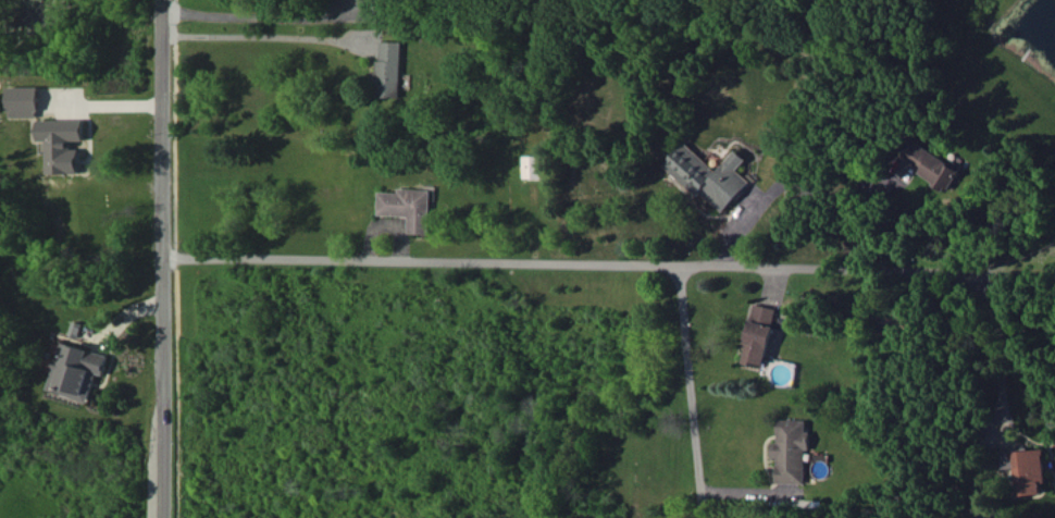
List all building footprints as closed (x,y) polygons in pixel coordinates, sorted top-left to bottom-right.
[(403,97),(405,42),(379,41),(378,96),(403,97)] [(40,86),(9,86),(9,116),(40,116),(40,86)] [(47,173),(81,173),(81,149),(72,148),(72,140),(85,140),(85,120),(39,119),(39,140),(48,140),(47,173)] [(949,159),(915,138),(902,160),(950,190),(965,166),(950,156),(949,159)] [(665,166),(699,196),(702,192),(724,212),(752,181),(738,169),(747,159),(737,150),(719,171),(686,142),(665,166)] [(526,178),(545,178),(545,155),(525,156),(526,178)] [(382,191),(381,215),(411,216),(411,233),(432,234),(433,189),(400,188),(400,192),(382,191)] [(779,308),(755,303),(742,363),(765,368),(779,308)] [(90,401),(97,373),(104,375),(110,355),(61,342),(48,390),(90,401)] [(777,482),(806,483),(808,431),(806,431),(806,419),(778,419),(778,442),(772,442),(772,457),(778,458),(777,482)] [(1019,495),(1043,494),(1042,483),(1047,483),(1045,448),(1002,451),(1003,468),(1017,467),(1019,495)]
